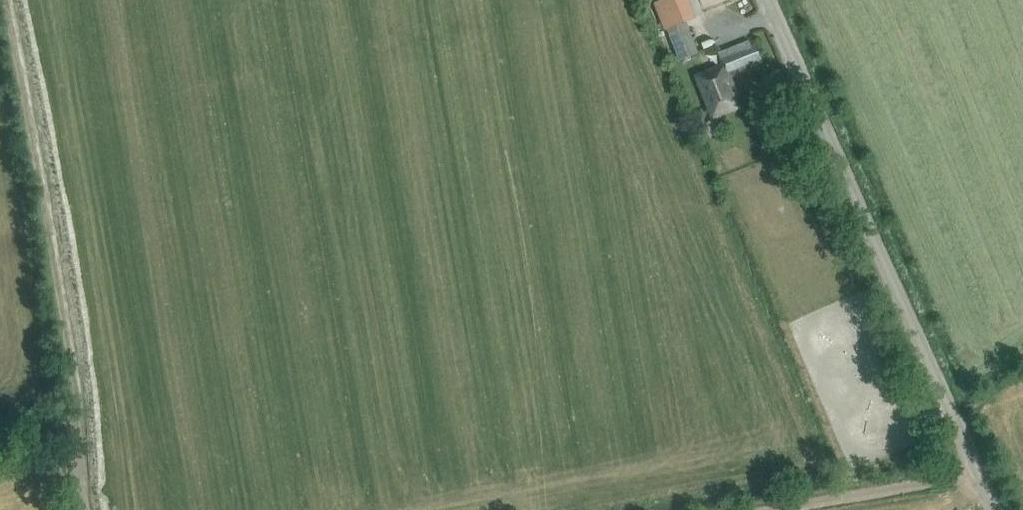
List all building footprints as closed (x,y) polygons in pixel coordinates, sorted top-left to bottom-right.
[(697,53),(684,19),(667,26),(680,60),(697,53)] [(748,41),(717,53),(722,67),(697,77),(710,111),(718,114),(739,106),(728,79),(757,68),(755,62),(760,60),(755,45),(750,47),(748,41)] [(783,121),(780,113),(772,116),(775,124),(783,121)]
